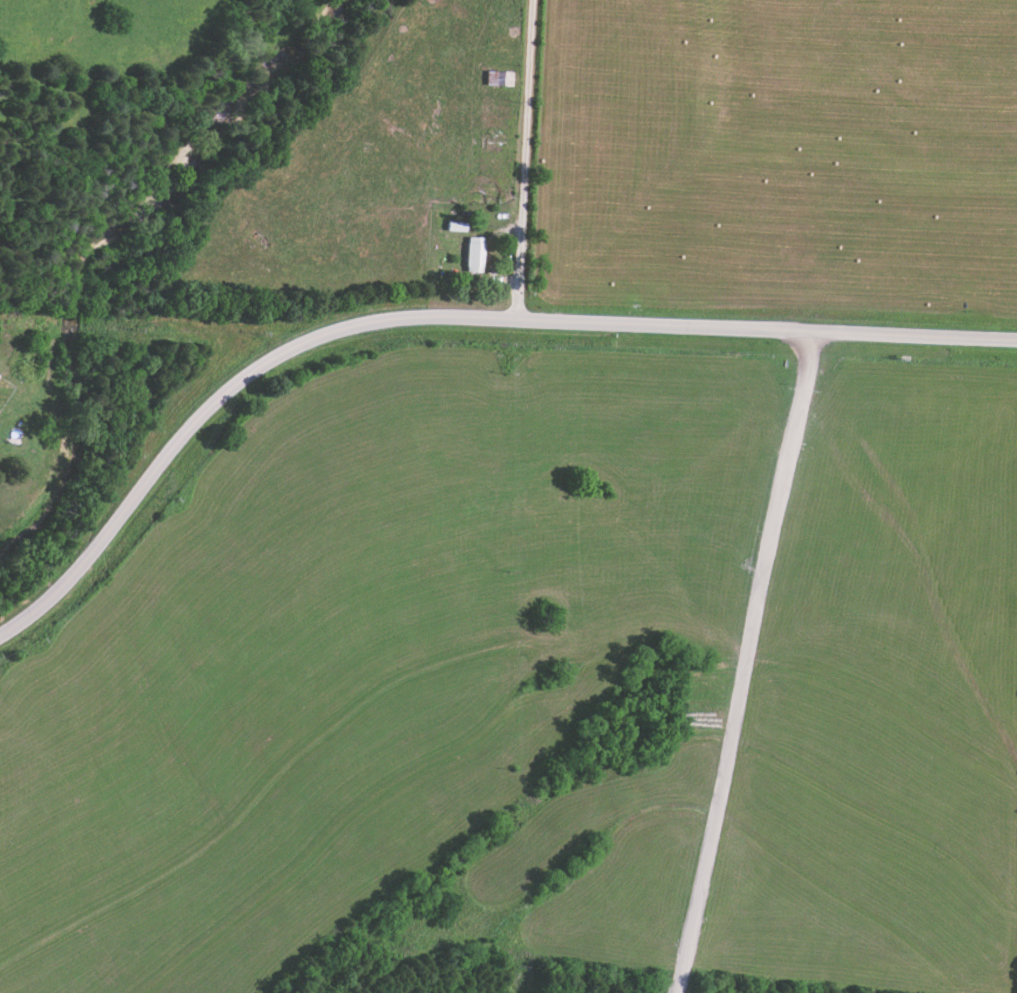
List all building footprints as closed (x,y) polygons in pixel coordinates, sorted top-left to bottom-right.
[(481,272),(480,238),(463,238),(464,272),(481,272)]
